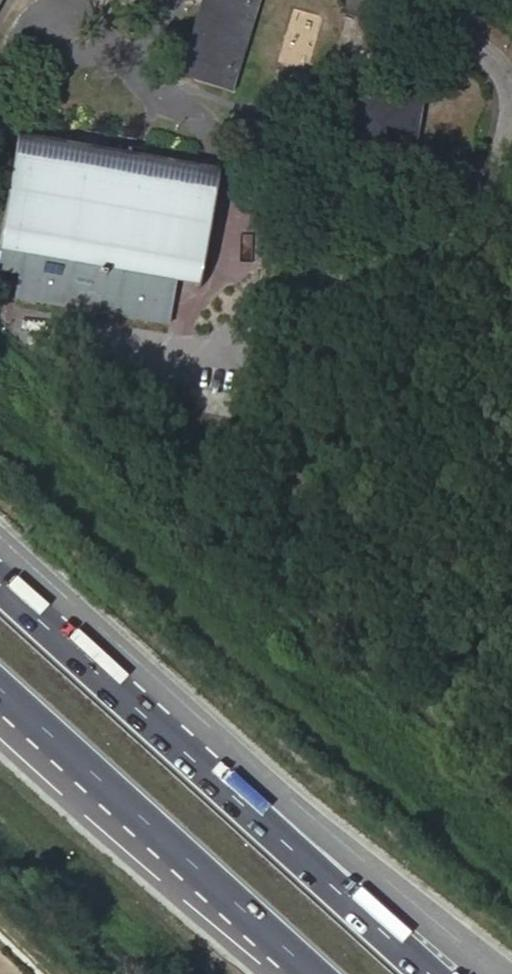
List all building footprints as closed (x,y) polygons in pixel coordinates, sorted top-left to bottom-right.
[(218,0),(203,0),(180,76),(193,79),(218,0)] [(193,79),(232,90),(260,0),(218,0),(193,79)] [(410,169),(421,97),(348,85),(337,157),(410,169)] [(219,169),(18,135),(0,241),(0,269),(20,273),(16,298),(169,323),(176,276),(201,280),(219,169)]
